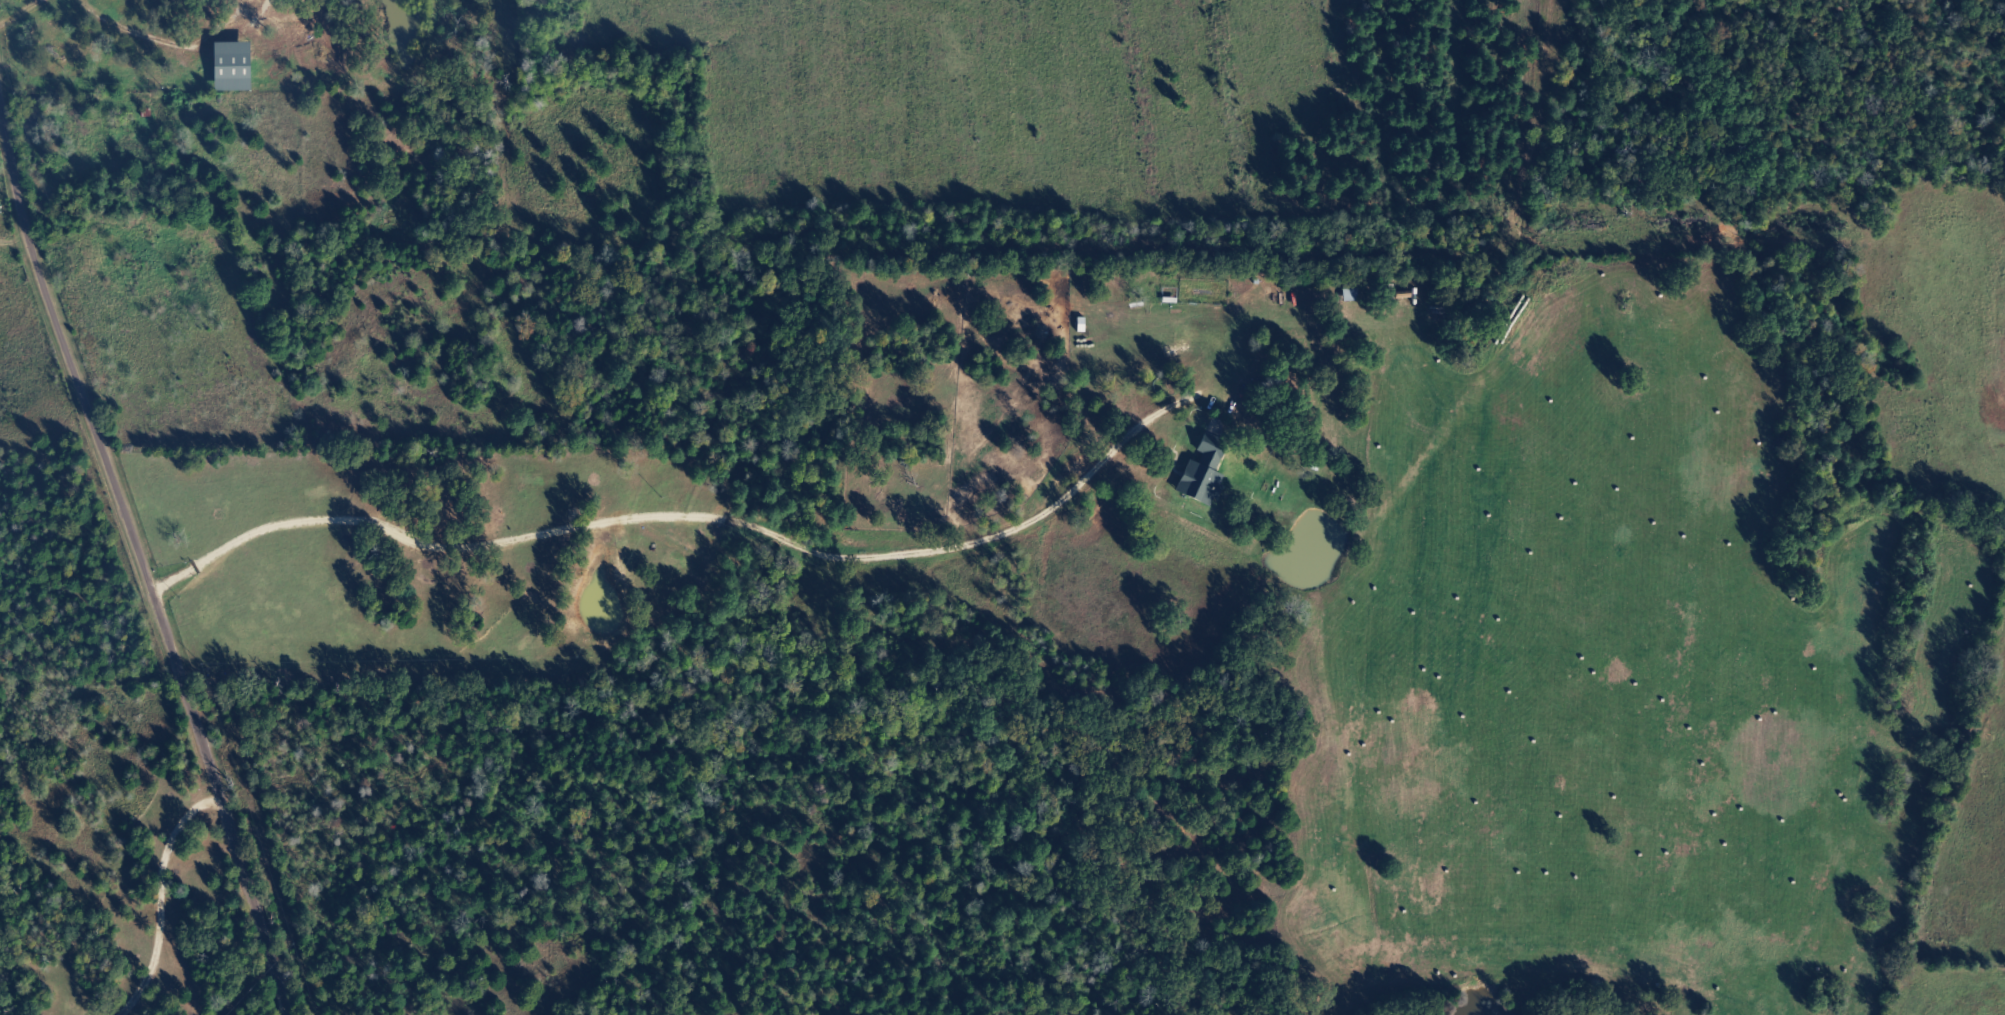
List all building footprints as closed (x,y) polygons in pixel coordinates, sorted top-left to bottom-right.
[(217,44),(218,93),(256,92),(256,44),(217,44)] [(1346,303),(1361,303),(1361,290),(1346,290),(1346,303)] [(1229,452),(1205,441),(1200,452),(1207,455),(1202,464),(1194,461),(1180,491),(1213,507),(1219,494),(1220,494),(1228,476),(1220,472),(1229,452)]
